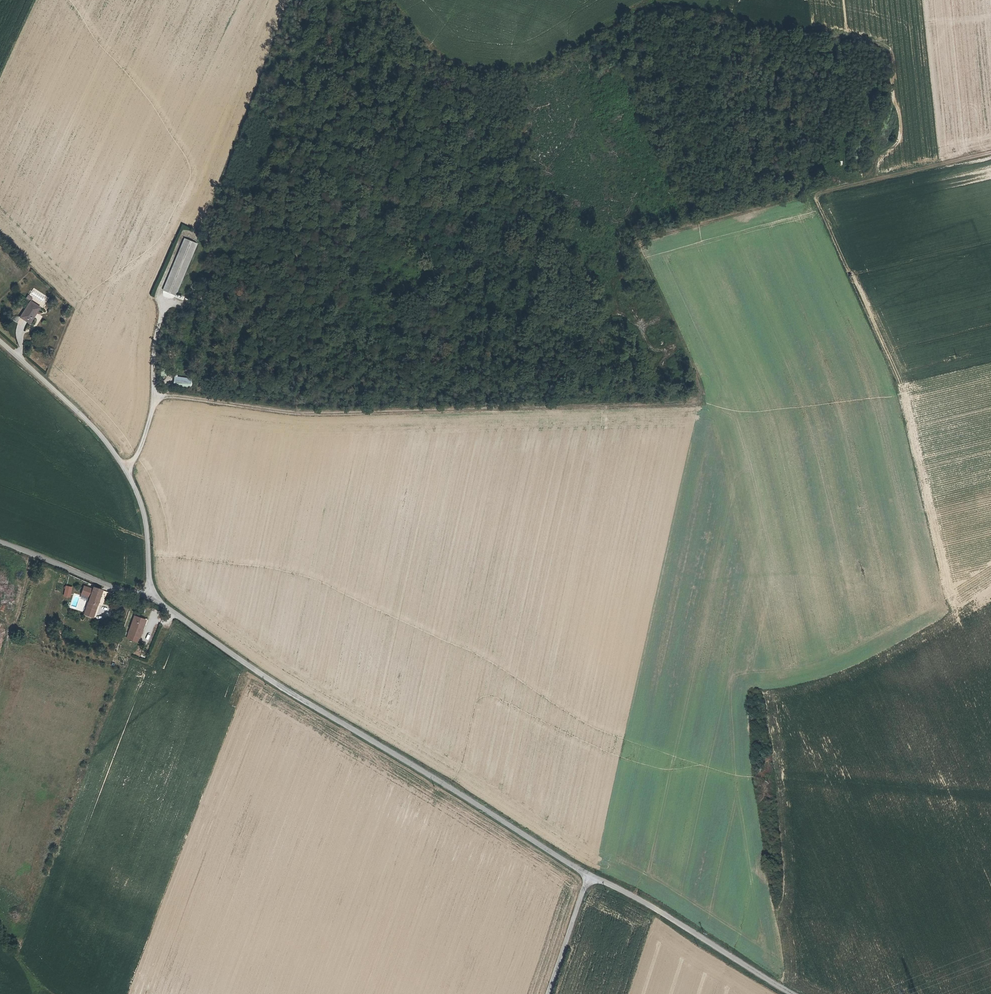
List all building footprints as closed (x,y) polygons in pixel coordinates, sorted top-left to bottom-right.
[(182,238),(162,291),(176,296),(196,243),(182,238)] [(39,307),(30,302),(20,317),(28,323),(39,307)] [(191,379),(173,376),(172,386),(189,388),(191,379)] [(92,590),(83,587),(81,595),(90,598),(85,615),(94,618),(102,591),(92,588),(92,590)] [(135,614),(129,632),(139,635),(142,626),(141,625),(144,617),(135,614)]
